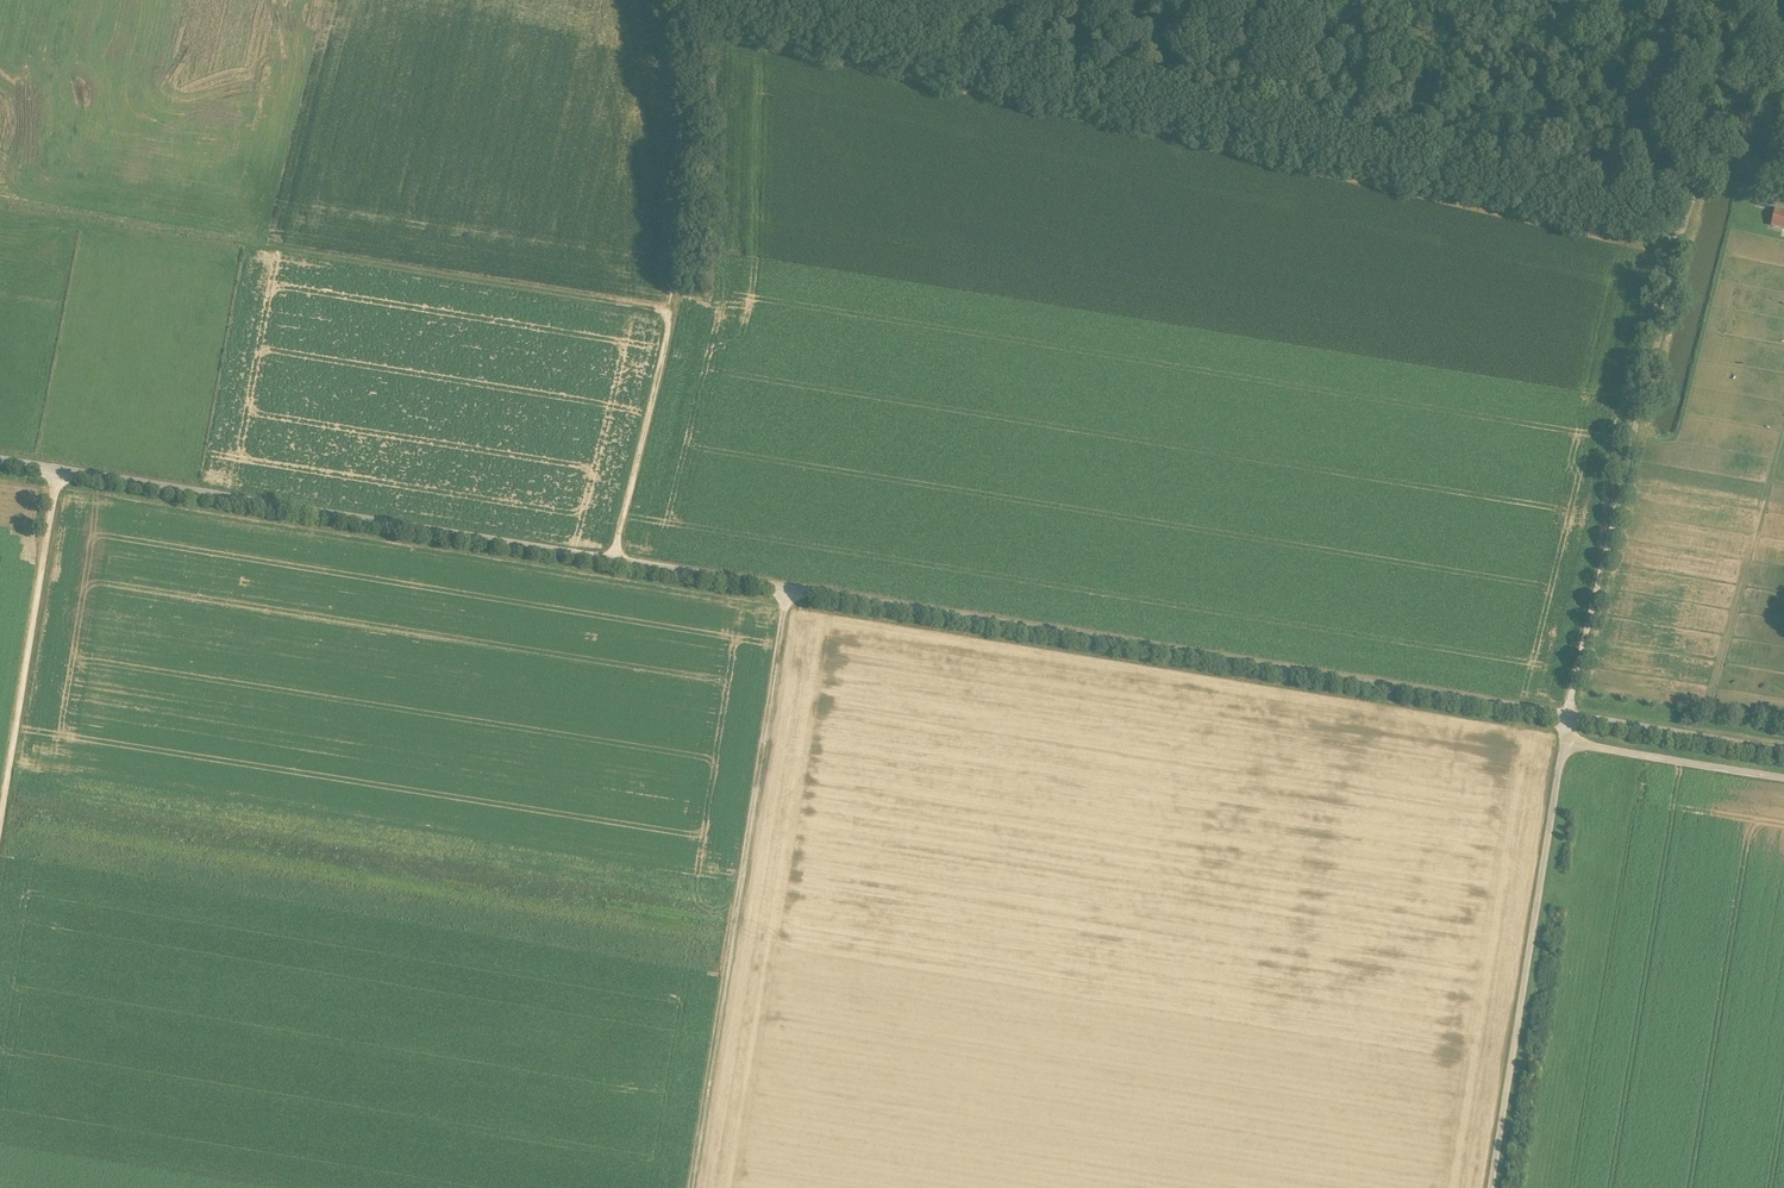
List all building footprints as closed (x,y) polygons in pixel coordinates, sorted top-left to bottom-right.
[(1776,211),(1772,226),(1783,229),(1783,213),(1776,211)]
